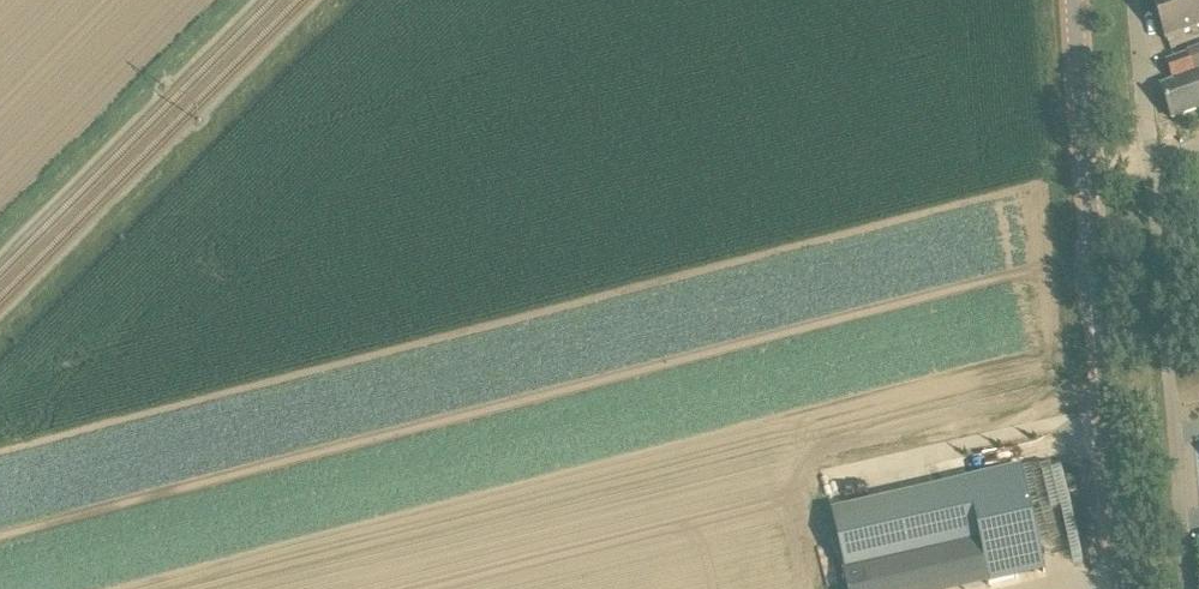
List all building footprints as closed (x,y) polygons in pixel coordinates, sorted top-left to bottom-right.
[(1167,40),(1198,29),(1198,0),(1155,0),(1153,1),(1167,40)] [(1175,59),(1168,62),(1175,82),(1198,73),(1198,50),(1188,54),(1189,55),(1175,59)] [(1175,82),(1158,88),(1170,121),(1198,111),(1198,73),(1175,82)] [(977,529),(841,561),(848,588),(976,588),(990,586),(977,529)]
